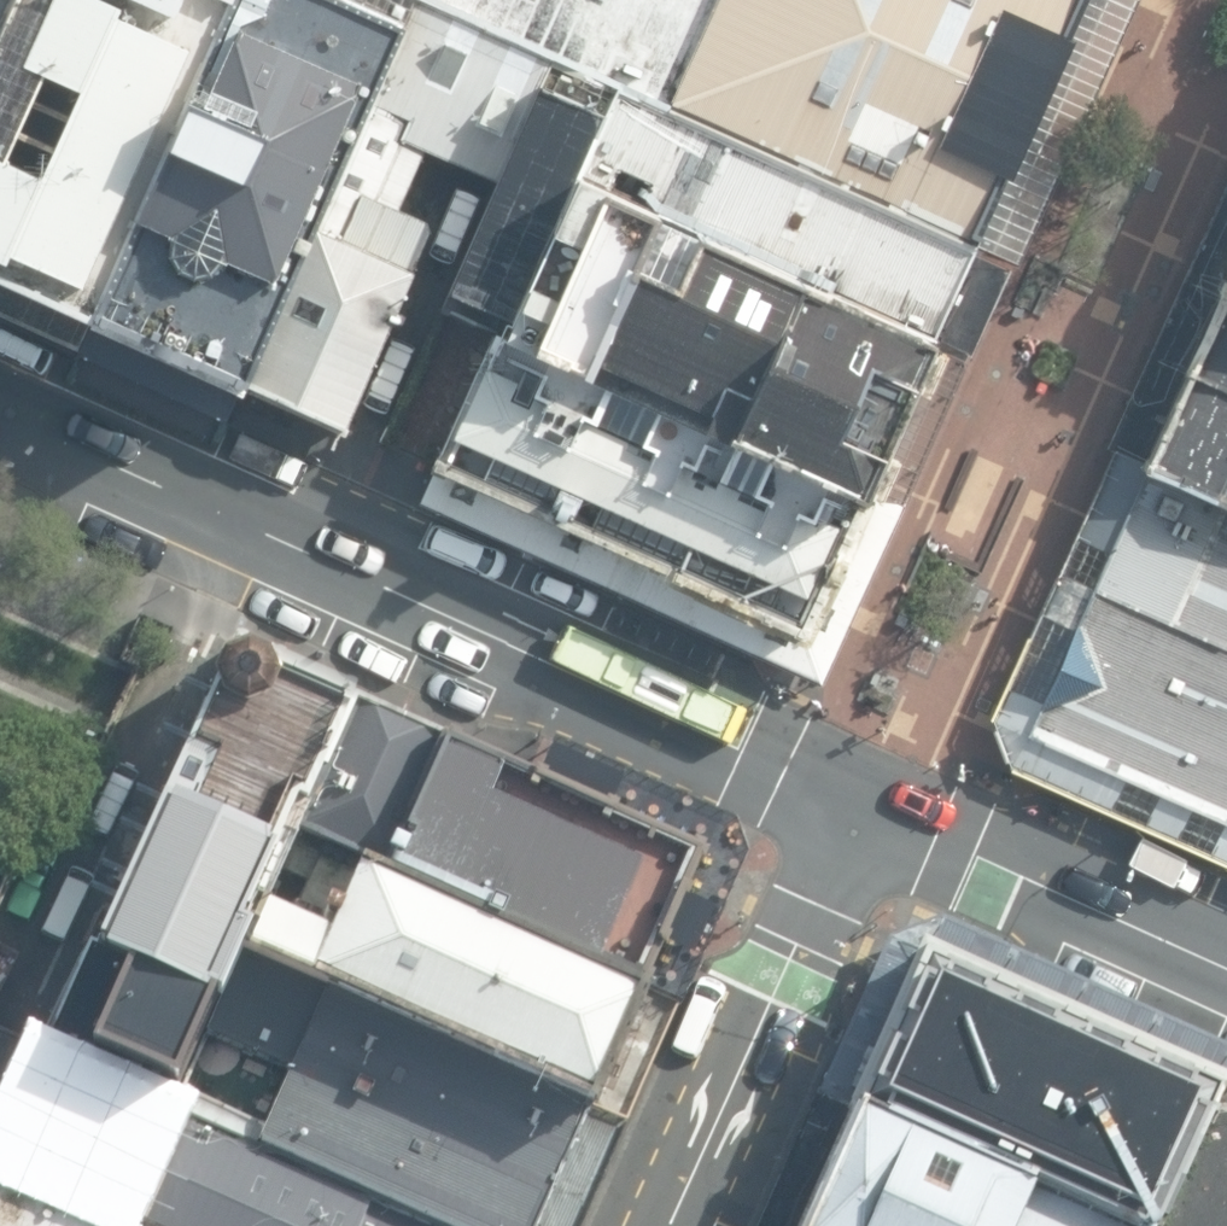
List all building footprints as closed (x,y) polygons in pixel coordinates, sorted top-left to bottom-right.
[(0,50),(0,273),(98,319),(241,0),(23,0),(0,50)] [(23,0),(0,0),(0,50),(23,0)] [(98,319),(247,385),(420,0),(241,0),(98,319)] [(247,385),(350,431),(421,273),(417,271),(434,233),(432,223),(403,210),(429,154),(502,186),(544,89),(557,60),(423,0),(420,0),(247,385)] [(1092,0),(423,0),(557,60),(622,89),(979,250),(1092,0)] [(609,117),(544,89),(502,186),(454,295),(508,318),(519,324),(582,180),(609,117)] [(979,250),(622,89),(609,117),(582,180),(940,339),(979,250)] [(866,508),(940,339),(582,180),(519,324),(509,347),(866,508)] [(1212,299),(1226,306),(1226,264),(1212,299)] [(1212,299),(1133,474),(1226,514),(1226,306),(1212,299)] [(519,324),(508,318),(439,469),(808,635),(866,508),(509,347),(519,324)] [(1133,474),(1090,592),(1226,653),(1226,514),(1133,474)] [(1090,592),(1035,706),(1019,747),(1226,838),(1226,653),(1090,592)] [(362,687),(220,626),(211,645),(82,941),(221,1003),(252,933),(303,819),(362,687)] [(396,860),(452,727),(362,687),(303,819),(396,860)] [(707,838),(452,727),(396,860),(649,969),(707,838)] [(333,969),(597,1086),(649,969),(396,860),(303,819),(252,933),(333,969)] [(252,933),(221,1003),(210,1027),(292,1063),(333,969),(252,933)] [(1221,1082),(932,956),(879,1077),(1169,1202),(1221,1082)] [(463,1225),(538,1225),(597,1086),(333,969),(292,1063),(262,1138),(463,1225)] [(39,1042),(0,1132),(0,1162),(145,1225),(463,1225),(262,1138),(178,1102),(39,1042)] [(879,1077),(807,1225),(1160,1225),(1169,1202),(879,1077)] [(0,1162),(0,1225),(145,1225),(0,1162)]
